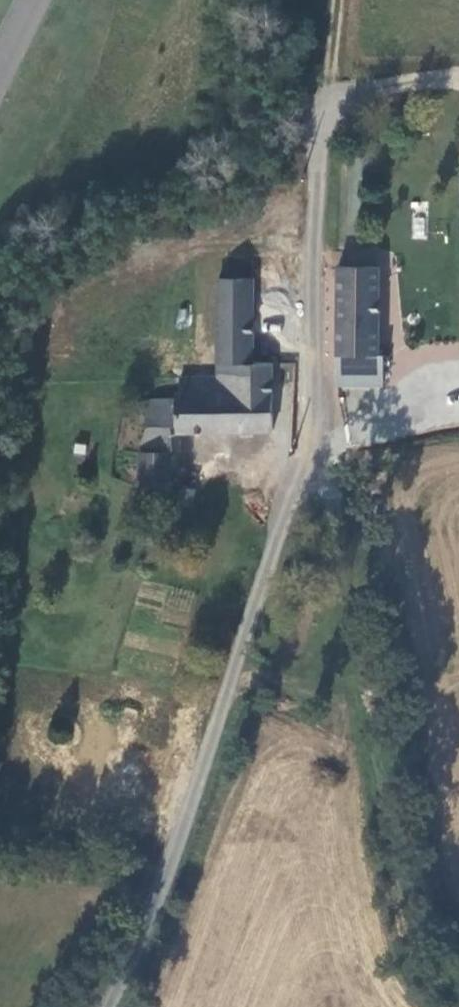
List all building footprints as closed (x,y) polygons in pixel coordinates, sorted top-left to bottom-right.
[(375,272),(340,272),(335,272),(332,356),(335,357),(375,357),(375,272)] [(247,366),(249,280),(214,280),(213,381),(213,394),(266,395),(267,366),(247,366)] [(335,357),(334,389),(394,389),(394,357),(375,357),(335,357)] [(266,437),(266,395),(213,394),(213,381),(177,382),(176,397),(173,397),(173,403),(143,403),(142,432),(136,454),(134,491),(166,491),(167,430),(172,430),(172,434),(266,437)] [(178,507),(189,508),(189,492),(178,493),(178,507)]
